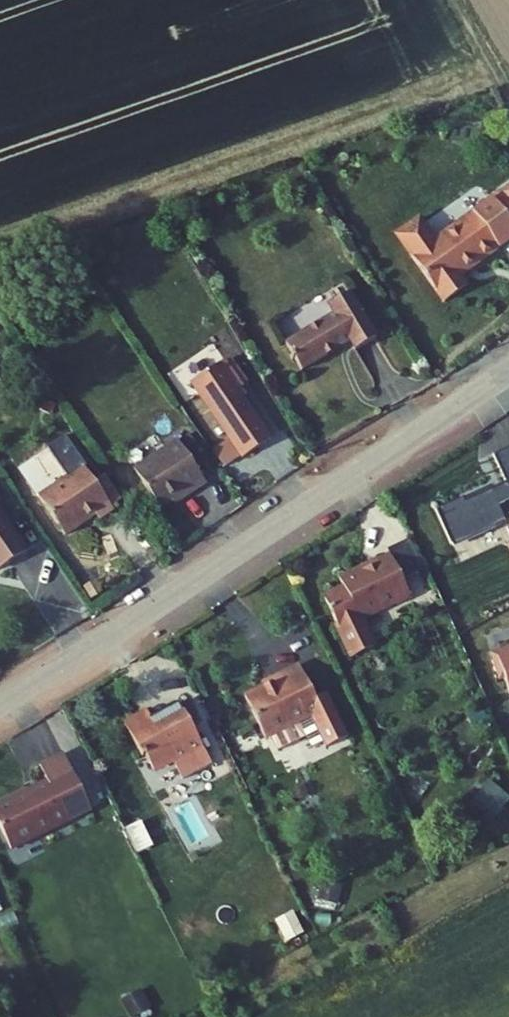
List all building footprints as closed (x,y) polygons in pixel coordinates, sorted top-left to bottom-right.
[(453,120),(451,145),(475,147),(477,122),(453,120)] [(432,214),(424,212),(410,222),(409,231),(453,294),(477,277),(469,266),(508,238),(508,185),(444,231),(432,214)] [(342,307),(295,337),(312,364),(359,334),(365,342),(386,329),(358,285),(337,298),(342,307)] [(254,447),(255,448),(284,429),(253,379),(257,377),(240,350),(206,371),(240,426),(254,447)] [(254,447),(240,426),(227,434),(240,455),(254,447)] [(196,485),(219,471),(192,427),(148,455),(173,495),(194,482),(196,485)] [(495,452),(508,483),(508,446),(495,452)] [(48,488),(72,527),(107,505),(112,512),(127,502),(98,456),(48,488)] [(0,483),(0,543),(5,550),(18,541),(16,538),(29,530),(0,483)] [(437,507),(453,542),(455,541),(452,534),(474,525),(478,533),(508,519),(500,502),(508,498),(508,485),(496,491),(493,483),(463,497),(465,500),(441,511),(439,506),(437,507)] [(29,530),(16,538),(18,541),(32,534),(29,530)] [(355,565),(335,576),(349,601),(368,591),(371,595),(390,585),(392,585),(405,578),(409,580),(420,574),(421,571),(402,533),(375,547),(374,545),(372,544),(369,545),(350,555),(355,565)] [(336,692),(313,648),(287,661),(288,664),(259,679),(280,720),(286,718),(293,732),(320,719),(312,704),(336,692)] [(162,695),(140,708),(158,739),(161,738),(170,753),(188,743),(191,748),(202,741),(209,755),(227,744),(192,685),(166,700),(162,695)] [(73,728),(50,740),(58,756),(2,784),(22,824),(101,784),(73,728)] [(472,803),(496,817),(508,794),(485,780),(472,803)] [(293,912),(276,921),(287,942),(304,933),(293,912)] [(120,1000),(129,1016),(135,1016),(151,1008),(140,989),(120,1000)]
